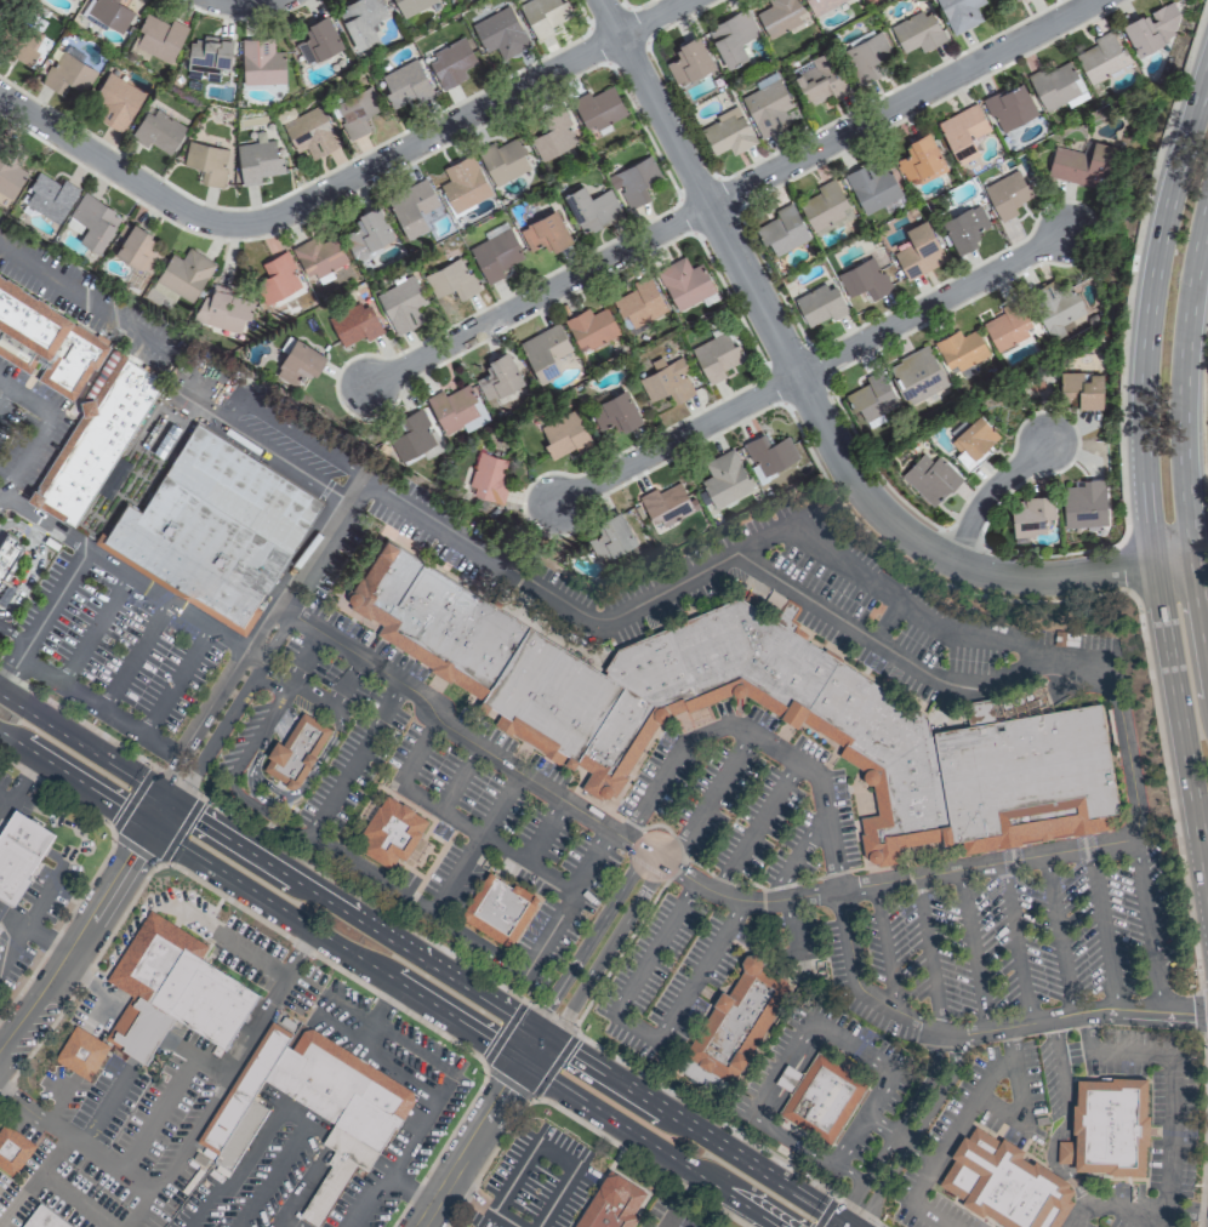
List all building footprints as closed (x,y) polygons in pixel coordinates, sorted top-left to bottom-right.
[(133,10),(117,3),(119,0),(91,0),(85,14),(123,31),(133,10)] [(381,0),(351,0),(336,8),(356,49),(377,39),(370,23),(388,15),(381,0)] [(402,17),(437,1),(437,0),(394,0),(402,17)] [(535,41),(553,33),(550,26),(573,15),(565,0),(559,0),(526,0),(518,4),(535,41)] [(798,0),(770,0),(772,4),(755,12),(768,38),(800,22),(796,14),(803,11),(798,0)] [(847,0),(805,0),(812,16),(847,0)] [(982,20),(975,7),(985,2),(984,0),(935,0),(953,35),(982,20)] [(1121,23),(1135,55),(1182,34),(1168,3),(1147,12),(1121,23)] [(528,46),(510,6),(470,23),(483,52),(495,47),(500,58),(528,46)] [(931,8),(890,26),(901,52),(918,45),(921,51),(945,41),(931,8)] [(706,27),(725,68),(747,58),(740,42),(758,34),(747,9),(706,27)] [(187,26),(170,18),(168,23),(145,12),(129,46),(169,64),(187,26)] [(309,37),(295,44),(305,64),(342,46),(326,14),(303,25),(309,37)] [(44,36),(24,25),(7,54),(27,66),(44,36)] [(891,53),(879,28),(842,45),(859,84),(881,74),(875,60),(891,53)] [(1089,84),(1129,65),(1112,29),(1093,38),(1096,44),(1074,54),(1089,84)] [(674,84),(712,70),(699,34),(672,44),(677,58),(665,62),(674,84)] [(229,66),(231,38),(188,36),(186,69),(206,70),(205,78),(218,79),(219,65),(229,66)] [(272,37),(240,37),(241,83),(284,82),(284,50),(273,51),(272,37)] [(467,78),(463,69),(476,63),(464,38),(425,56),(441,90),(467,78)] [(850,92),(829,48),(809,58),(813,66),(793,75),(808,106),(832,94),(834,99),(850,92)] [(96,72),(60,49),(39,81),(59,94),(66,83),(82,93),(96,72)] [(432,92),(416,58),(381,75),(396,108),(432,92)] [(1042,111),(1065,102),(1067,106),(1086,98),(1070,58),(1028,75),(1042,111)] [(143,90),(105,73),(86,115),(123,132),(143,90)] [(740,96),(760,137),(789,123),(783,110),(791,105),(778,78),(740,96)] [(999,133),(1037,114),(1021,81),(983,99),(999,133)] [(381,108),(370,85),(328,105),(346,140),(372,128),(367,115),(381,108)] [(570,99),(587,133),(625,113),(611,85),(590,96),(587,91),(570,99)] [(988,131),(978,103),(937,118),(954,163),(977,154),(971,138),(988,131)] [(305,148),(310,158),(339,145),(319,104),(280,123),(294,152),(305,148)] [(731,154),(755,143),(737,105),(713,116),(716,121),(700,128),(712,154),(728,147),(731,154)] [(128,137),(144,148),(148,142),(168,155),(185,127),(155,108),(151,114),(145,110),(128,137)] [(537,159),(577,145),(564,108),(545,115),(548,127),(528,134),(537,159)] [(908,187),(947,169),(928,130),(903,142),(909,154),(896,160),(908,187)] [(241,185),(259,183),(259,176),(284,173),(281,154),(276,155),(274,139),(264,140),(263,131),(255,133),(256,142),(235,144),(241,185)] [(492,142),(476,149),(493,186),(532,169),(517,136),(494,146),(492,142)] [(227,149),(187,140),(182,165),(201,169),(198,182),(222,187),(226,167),(223,167),(227,149)] [(1054,145),(1046,175),(1105,190),(1117,147),(1090,140),(1086,154),(1054,145)] [(15,203),(15,169),(21,169),(21,147),(0,147),(0,203),(15,203)] [(440,183),(451,212),(490,197),(473,154),(441,166),(447,181),(440,183)] [(627,209),(651,198),(645,184),(660,177),(650,155),(606,175),(612,190),(617,188),(627,209)] [(864,214),(902,194),(886,166),(877,171),(871,159),(843,174),(864,214)] [(999,222),(1017,213),(1013,205),(1036,195),(1029,179),(1023,182),(1017,169),(982,186),(999,222)] [(23,203),(57,223),(78,188),(63,179),(60,184),(37,171),(28,186),(32,188),(23,203)] [(799,202),(814,235),(853,217),(834,177),(814,186),(818,193),(799,202)] [(438,204),(425,178),(385,198),(406,238),(427,227),(420,214),(438,204)] [(609,188),(589,198),(582,184),(561,194),(582,235),(622,215),(609,188)] [(121,214),(83,191),(63,223),(80,234),(77,240),(97,253),(121,214)] [(809,238),(791,201),(773,210),(777,216),(759,225),(774,255),(809,238)] [(988,224),(978,202),(940,220),(956,254),(980,242),(974,231),(988,224)] [(394,238),(376,203),(352,216),(357,226),(343,234),(355,258),(394,238)] [(517,229),(529,250),(544,242),(549,252),(572,240),(554,208),(517,229)] [(903,228),(910,243),(892,252),(905,280),(946,261),(926,218),(903,228)] [(124,219),(116,234),(121,237),(111,253),(148,274),(161,252),(149,246),(155,237),(124,219)] [(523,258),(509,228),(468,246),(486,284),(504,276),(500,268),(523,258)] [(291,247),(309,285),(332,275),(329,270),(346,261),(332,231),(318,238),(316,235),(291,247)] [(191,301),(214,263),(188,246),(180,259),(170,253),(154,279),(191,301)] [(264,304),(301,287),(285,251),(252,267),(254,272),(259,270),(261,276),(253,280),(264,304)] [(870,300),(891,289),(873,255),(835,274),(847,297),(864,288),(870,300)] [(458,300),(478,290),(460,256),(422,275),(434,298),(452,288),(458,300)] [(675,311),(715,293),(701,262),(689,267),(684,256),(656,269),(675,311)] [(631,282),(634,288),(611,300),(619,316),(625,314),(632,328),(666,311),(648,273),(631,282)] [(424,320),(417,306),(426,302),(413,275),(375,294),(395,334),(424,320)] [(107,344),(107,340),(0,278),(0,357),(29,373),(35,361),(43,361),(43,364),(35,379),(75,402),(107,344)] [(807,327),(829,316),(831,320),(848,312),(831,279),(793,299),(807,327)] [(253,302),(228,294),(230,288),(207,281),(196,320),(239,333),(243,318),(248,320),(253,302)] [(1050,339),(1063,332),(1060,326),(1085,313),(1072,287),(1050,298),(1044,286),(1028,294),(1050,339)] [(1034,331),(1017,298),(999,307),(1002,313),(981,323),(996,351),(1034,331)] [(328,317),(341,346),(364,336),(366,340),(383,333),(367,299),(328,317)] [(618,334),(606,307),(590,314),(587,307),(562,319),(579,352),(618,334)] [(571,349),(557,322),(517,343),(539,383),(560,372),(553,359),(571,349)] [(958,330),(934,340),(949,373),(988,357),(976,329),(960,335),(958,330)] [(722,369),(745,359),(736,341),(731,344),(725,331),(690,347),(707,385),(726,376),(722,369)] [(302,372),(312,378),(326,356),(295,337),(272,374),(292,387),(302,372)] [(906,404),(947,384),(927,344),(886,364),(906,404)] [(28,501),(77,528),(159,376),(110,350),(28,501)] [(523,382),(507,350),(483,361),(489,373),(475,379),(485,401),(523,382)] [(648,401),(668,391),(673,403),(694,393),(684,372),(687,370),(681,356),(665,364),(661,356),(649,362),(653,370),(637,378),(648,401)] [(897,405),(881,369),(864,377),(867,383),(844,394),(852,411),(859,408),(868,428),(884,420),(881,413),(897,405)] [(1101,408),(1102,372),(1060,372),(1059,406),(1101,408)] [(442,433),(479,416),(482,421),(486,419),(468,380),(427,399),(442,433)] [(602,409),(591,414),(599,430),(612,423),(618,433),(642,421),(625,388),(598,401),(602,409)] [(405,430),(388,437),(398,461),(436,444),(432,435),(434,434),(422,407),(399,417),(405,430)] [(574,447),(577,452),(592,444),(575,408),(540,425),(547,441),(542,443),(550,459),(574,447)] [(999,434),(978,413),(946,442),(970,468),(989,451),(985,447),(999,434)] [(321,497),(191,424),(142,512),(124,502),(105,536),(99,532),(90,546),(247,635),(259,612),(257,610),(321,497)] [(761,476),(798,457),(786,435),(769,444),(763,432),(743,442),(761,476)] [(713,508),(752,489),(732,447),(703,461),(710,475),(700,480),(713,508)] [(501,503),(510,478),(501,475),(507,459),(479,450),(465,491),(501,503)] [(899,473),(930,506),(961,477),(938,453),(931,460),(922,451),(899,473)] [(1105,480),(1062,481),(1063,527),(1106,526),(1105,480)] [(694,511),(679,481),(658,491),(656,487),(637,496),(640,503),(632,508),(646,535),(694,511)] [(1053,517),(1052,493),(1021,494),(1021,506),(1010,506),(1011,534),(1044,533),(1044,517),(1053,517)] [(599,533),(588,539),(600,562),(636,544),(618,509),(594,522),(599,533)] [(3,606),(15,585),(5,579),(24,545),(2,532),(0,536),(0,605),(3,606)] [(386,535),(360,575),(359,575),(346,594),(349,597),(348,599),(348,603),(351,606),(351,609),(381,627),(376,635),(449,681),(503,715),(495,729),(513,741),(515,737),(574,774),(579,766),(589,774),(581,787),(609,804),(662,720),(739,695),(799,732),(804,725),(842,749),(838,755),(872,777),(877,815),(859,817),(864,861),(874,860),(879,869),(900,866),(896,845),(969,834),(971,845),(1109,824),(1106,814),(1116,811),(1100,707),(935,734),(935,738),(931,738),(928,718),(739,599),(620,649),(604,674),(386,535)] [(304,713),(334,731),(296,791),(264,771),(270,761),(268,759),(279,742),(285,746),(304,713)] [(387,794),(365,832),(370,839),(361,852),(393,873),(399,863),(405,867),(433,822),(387,794)] [(15,911),(33,881),(28,879),(56,834),(16,810),(0,836),(0,901),(15,911)] [(489,872),(461,921),(512,949),(539,901),(489,872)] [(258,994),(200,961),(208,945),(147,912),(107,983),(131,996),(105,1042),(147,1065),(172,1020),(226,1050),(258,994)] [(754,955),(746,955),(741,964),(743,971),(726,994),(722,993),(713,1006),(714,1009),(688,1051),(689,1060),(733,1088),(790,994),(787,981),(763,968),(762,959),(754,955)] [(219,1161),(214,1171),(229,1179),(266,1108),(252,1101),(261,1084),(334,1122),(322,1145),(335,1152),(301,1218),(318,1226),(319,1226),(352,1165),(371,1175),(415,1090),(302,1030),(292,1049),(286,1046),(292,1034),(266,1021),(198,1150),(219,1161)] [(109,1047),(74,1026),(54,1061),(89,1082),(109,1047)] [(819,1051),(781,1114),(833,1145),(870,1082),(819,1051)] [(1077,1108),(1073,1108),(1072,1136),(1076,1136),(1076,1174),(1110,1174),(1110,1176),(1145,1177),(1146,1147),(1150,1147),(1150,1117),(1147,1117),(1149,1080),(1112,1080),(1111,1083),(1078,1083),(1077,1108)] [(8,1126),(0,1136),(0,1169),(12,1178),(36,1148),(8,1126)] [(1072,1203),(1058,1226),(1003,1226),(985,1216),(984,1219),(962,1205),(964,1200),(940,1186),(956,1160),(952,1159),(964,1140),(969,1142),(976,1130),(1002,1145),(1003,1142),(1022,1153),(1019,1159),(1033,1169),(1036,1164),(1069,1185),(1069,1189),(1073,1192),(1069,1200),(1072,1203)] [(605,1170),(574,1226),(631,1226),(637,1216),(635,1214),(646,1193),(605,1170)] [(38,1205),(22,1226),(71,1226),(38,1205)]
